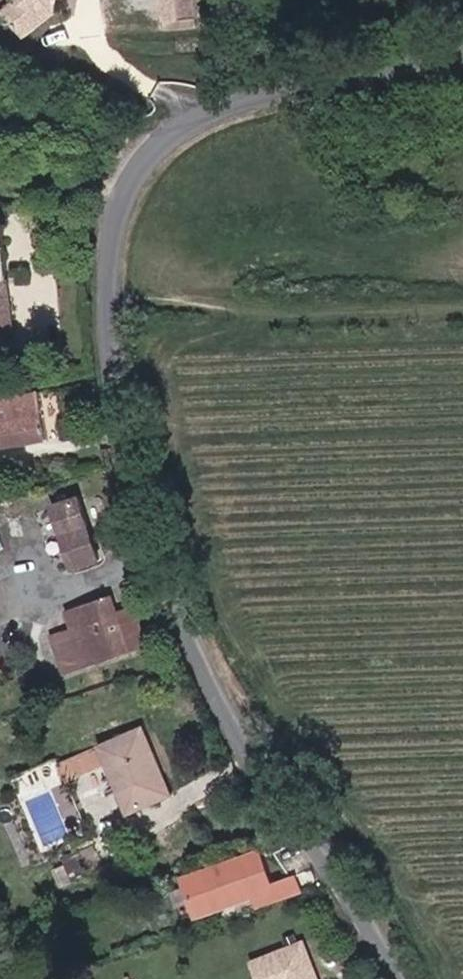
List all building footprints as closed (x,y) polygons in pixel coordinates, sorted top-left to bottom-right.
[(24,9),(12,22),(30,41),(59,12),(59,0),(24,0),(24,9)] [(195,0),(160,0),(162,19),(197,15),(195,0)] [(24,9),(18,6),(7,17),(12,22),(24,9)] [(15,337),(14,325),(7,276),(0,235),(0,340),(15,337)] [(47,394),(0,404),(0,448),(8,447),(9,452),(56,443),(47,394)] [(78,493),(53,503),(78,563),(103,553),(78,493)] [(75,631),(82,649),(90,666),(149,640),(135,604),(116,611),(107,590),(65,607),(75,631)] [(60,658),(82,649),(75,631),(53,640),(60,658)] [(60,658),(67,676),(90,666),(82,649),(60,658)] [(166,771),(145,725),(111,740),(102,744),(121,789),(125,787),(133,807),(170,790),(162,773),(166,771)] [(90,747),(58,764),(68,781),(99,764),(90,747)] [(240,910),(262,902),(302,888),(297,874),(275,882),(268,865),(189,891),(196,911),(236,898),(240,910)] [(309,943),(260,961),(267,978),(324,978),(309,943)]
